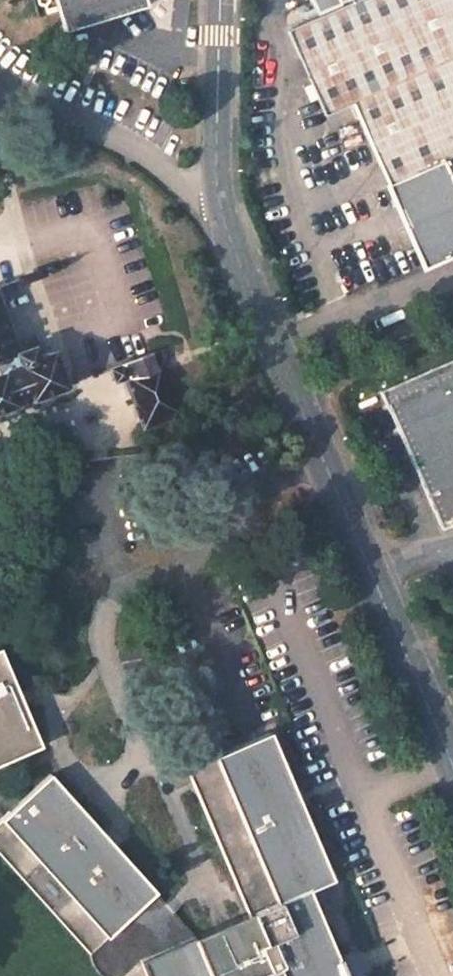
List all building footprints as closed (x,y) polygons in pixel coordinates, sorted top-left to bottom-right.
[(56,31),(139,4),(137,0),(46,0),(56,31)] [(390,182),(428,263),(452,252),(452,0),(346,0),(284,28),(324,115),(353,101),(390,182)] [(310,9),(311,11),(334,0),(306,0),(310,9)] [(57,384),(44,347),(26,354),(22,342),(8,348),(0,328),(0,406),(57,384)] [(121,380),(135,424),(144,420),(145,428),(155,424),(153,416),(176,408),(163,340),(114,360),(121,380)] [(379,393),(442,530),(452,525),(452,360),(379,393)] [(28,746),(0,702),(0,764),(28,746)] [(303,883),(329,872),(265,726),(183,763),(246,910),(189,936),(44,779),(12,809),(0,796),(0,869),(101,975),(343,975),(303,883)]
